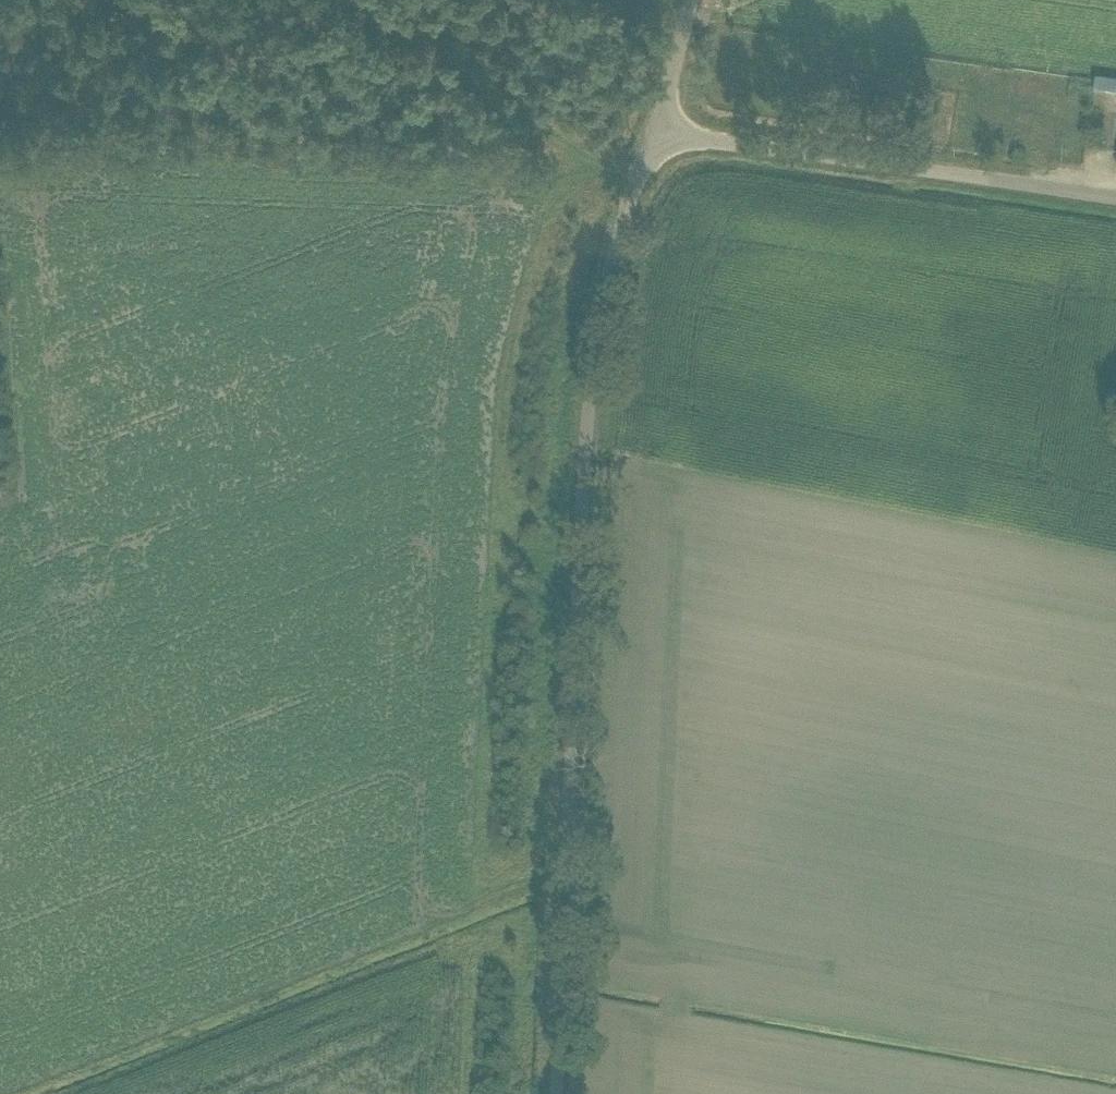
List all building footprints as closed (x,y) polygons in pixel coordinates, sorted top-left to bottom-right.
[(915,111),(914,122),(924,123),(925,112),(915,111)]
